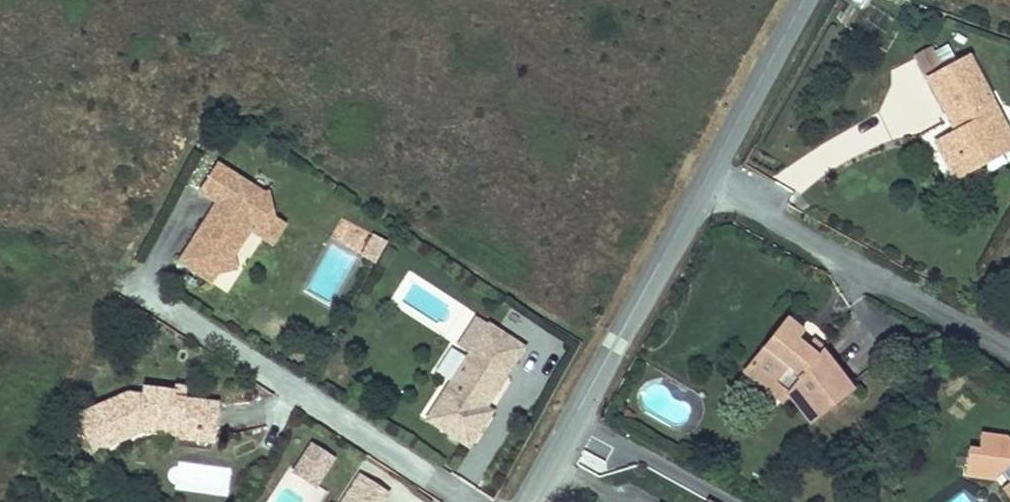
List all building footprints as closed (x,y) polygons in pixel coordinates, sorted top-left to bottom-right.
[(968,54),(929,74),(958,130),(938,141),(948,160),(956,156),(964,172),(985,161),(979,150),(997,140),(989,125),(1002,118),(968,54)] [(1009,147),(1009,133),(1002,118),(989,125),(997,140),(979,150),(985,161),(1009,147)] [(948,160),(957,176),(964,172),(956,156),(948,160)] [(271,206),(220,175),(204,202),(218,211),(179,276),(211,296),(216,289),(235,282),(234,273),(251,246),(277,241),(276,232),(271,206)] [(287,239),(276,232),(277,241),(251,246),(275,260),(287,239)] [(388,251),(377,244),(364,267),(375,273),(388,251)] [(795,321),(759,364),(795,394),(815,424),(856,393),(826,354),(830,350),(795,321)] [(473,363),(491,336),(479,328),(461,356),(473,363)] [(526,358),(491,336),(473,363),(430,430),(470,456),(494,420),(488,416),(526,358)] [(795,394),(759,364),(751,374),(786,404),(795,394)] [(126,403),(72,426),(88,463),(138,442),(139,432),(209,444),(213,416),(184,411),(171,409),(172,402),(142,398),(141,405),(126,403)] [(173,398),(172,402),(171,409),(184,411),(186,400),(173,398)] [(139,432),(138,442),(179,448),(178,451),(207,455),(209,444),(139,432)] [(986,435),(983,451),(973,449),(969,474),(1002,479),(1008,475),(1009,477),(1009,439),(986,435)] [(334,462),(314,451),(307,463),(327,475),(334,462)] [(327,475),(307,463),(296,483),(316,494),(327,475)] [(359,484),(347,501),(383,501),(359,484)]
